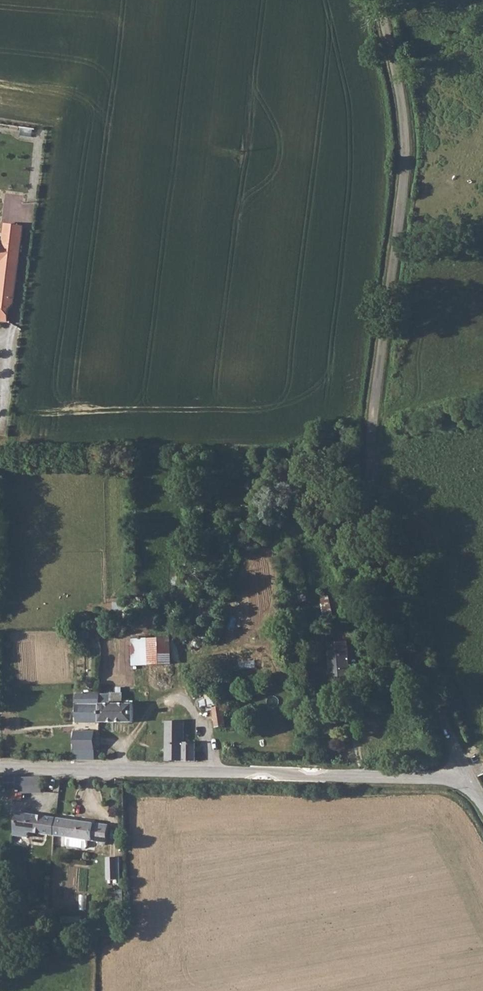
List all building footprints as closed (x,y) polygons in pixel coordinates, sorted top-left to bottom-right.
[(23,246),(24,236),(4,234),(3,235),(0,235),(0,244),(23,246)] [(2,264),(0,281),(0,322),(5,322),(6,312),(9,311),(11,310),(13,308),(15,307),(23,246),(0,244),(0,263),(2,264)] [(284,485),(292,484),(292,471),(284,471),(284,485)] [(330,595),(322,597),(325,612),(333,610),(330,595)] [(133,637),(132,664),(173,665),(174,638),(133,637)] [(350,641),(330,643),(334,677),(353,675),(350,641)] [(102,694),(101,723),(135,723),(135,704),(113,704),(113,695),(115,694),(115,691),(109,691),(110,695),(102,694)] [(102,694),(78,695),(78,723),(101,723),(102,694)] [(168,723),(168,755),(168,761),(197,761),(198,760),(197,745),(197,743),(187,743),(186,722),(177,722),(177,699),(165,699),(165,708),(168,708),(168,714),(166,714),(165,722),(168,723)] [(225,707),(216,708),(219,727),(228,725),(225,707)] [(94,759),(93,730),(72,730),(72,757),(94,759)] [(12,778),(12,788),(11,800),(20,802),(20,794),(43,793),(43,789),(40,789),(40,777),(12,778)] [(51,836),(54,819),(14,813),(10,836),(25,838),(25,832),(51,836)] [(54,819),(51,836),(65,838),(65,844),(66,847),(84,849),(86,847),(87,841),(106,844),(108,827),(54,819)] [(115,859),(106,859),(107,881),(116,881),(115,859)]
